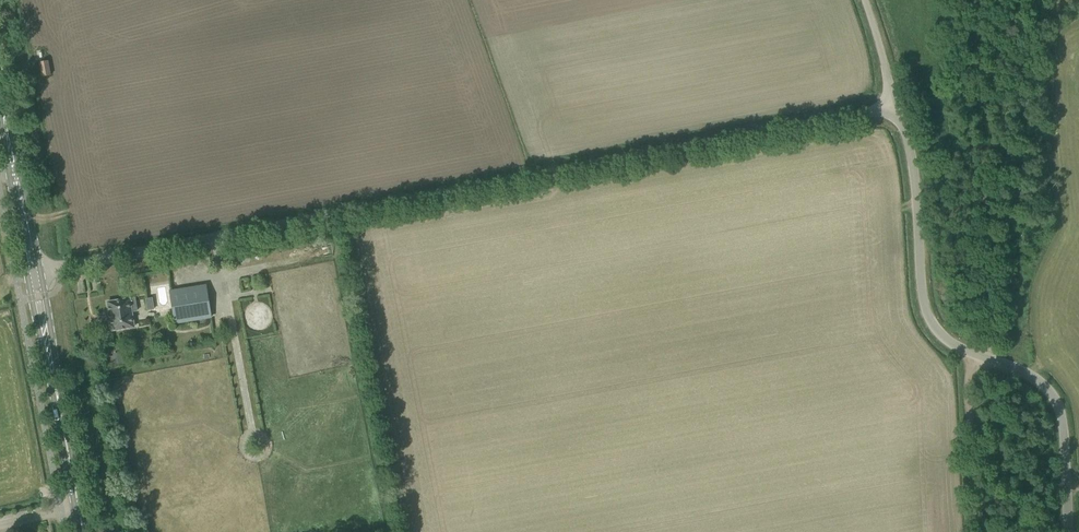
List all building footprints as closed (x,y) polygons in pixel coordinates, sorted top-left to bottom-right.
[(48,61),(39,62),(42,76),(50,75),(48,61)] [(211,317),(206,285),(170,291),(175,323),(211,317)] [(146,310),(154,309),(152,297),(145,298),(146,310)] [(134,327),(130,298),(107,302),(111,330),(134,327)] [(245,330),(269,329),(268,303),(245,303),(245,330)] [(110,363),(123,362),(122,353),(110,353),(110,363)]
